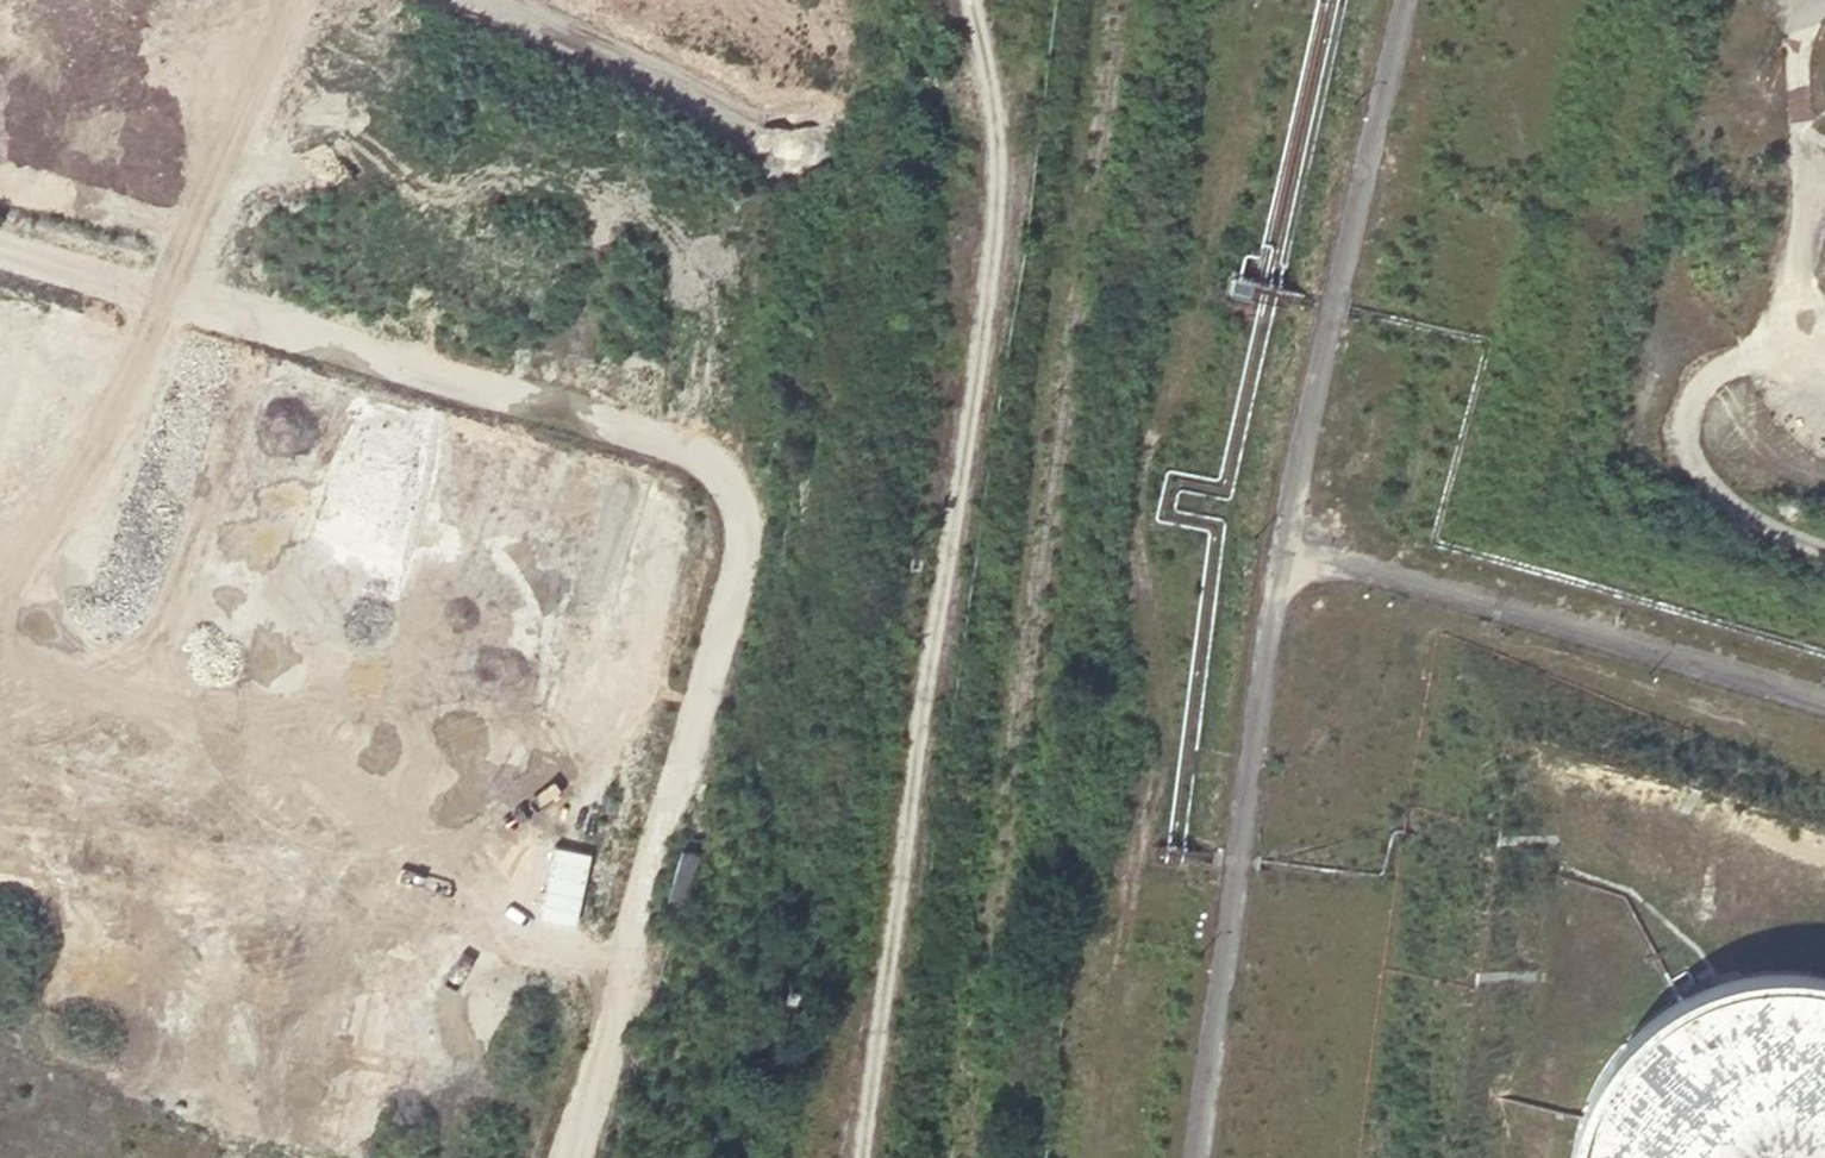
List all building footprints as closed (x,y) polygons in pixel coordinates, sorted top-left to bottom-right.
[(1806,972),(1784,969),(1774,967),(1752,967),(1730,969),(1720,970),(1702,974),(1688,979),(1672,986),(1652,996),(1640,1003),(1631,1010),(1618,1022),(1610,1029),(1598,1042),(1587,1057),(1577,1072),(1571,1085),(1562,1105),(1556,1126),(1553,1140),(1551,1157),(1824,1157),(1824,978),(1806,972)]
